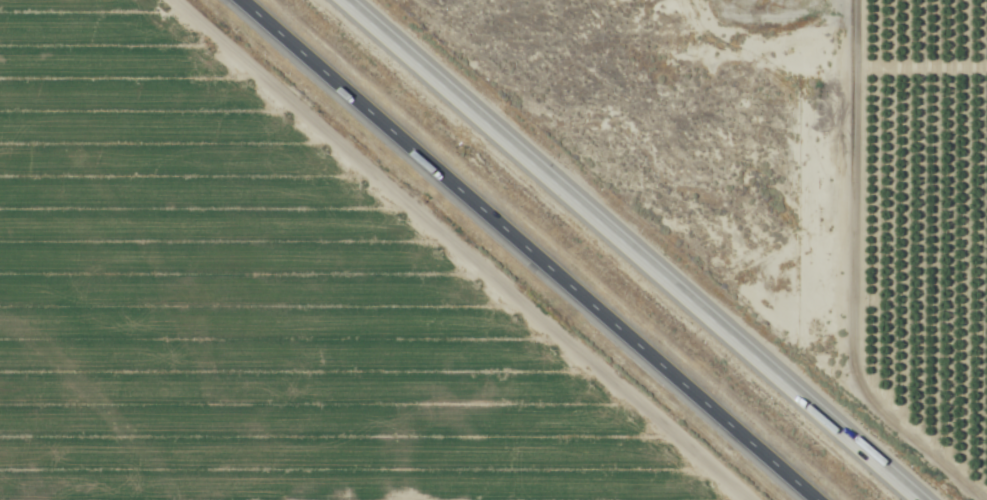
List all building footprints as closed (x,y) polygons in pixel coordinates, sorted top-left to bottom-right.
[(753,12),(782,12),(782,0),(753,0),(753,12)] [(786,13),(819,13),(819,0),(786,0),(786,13)]
